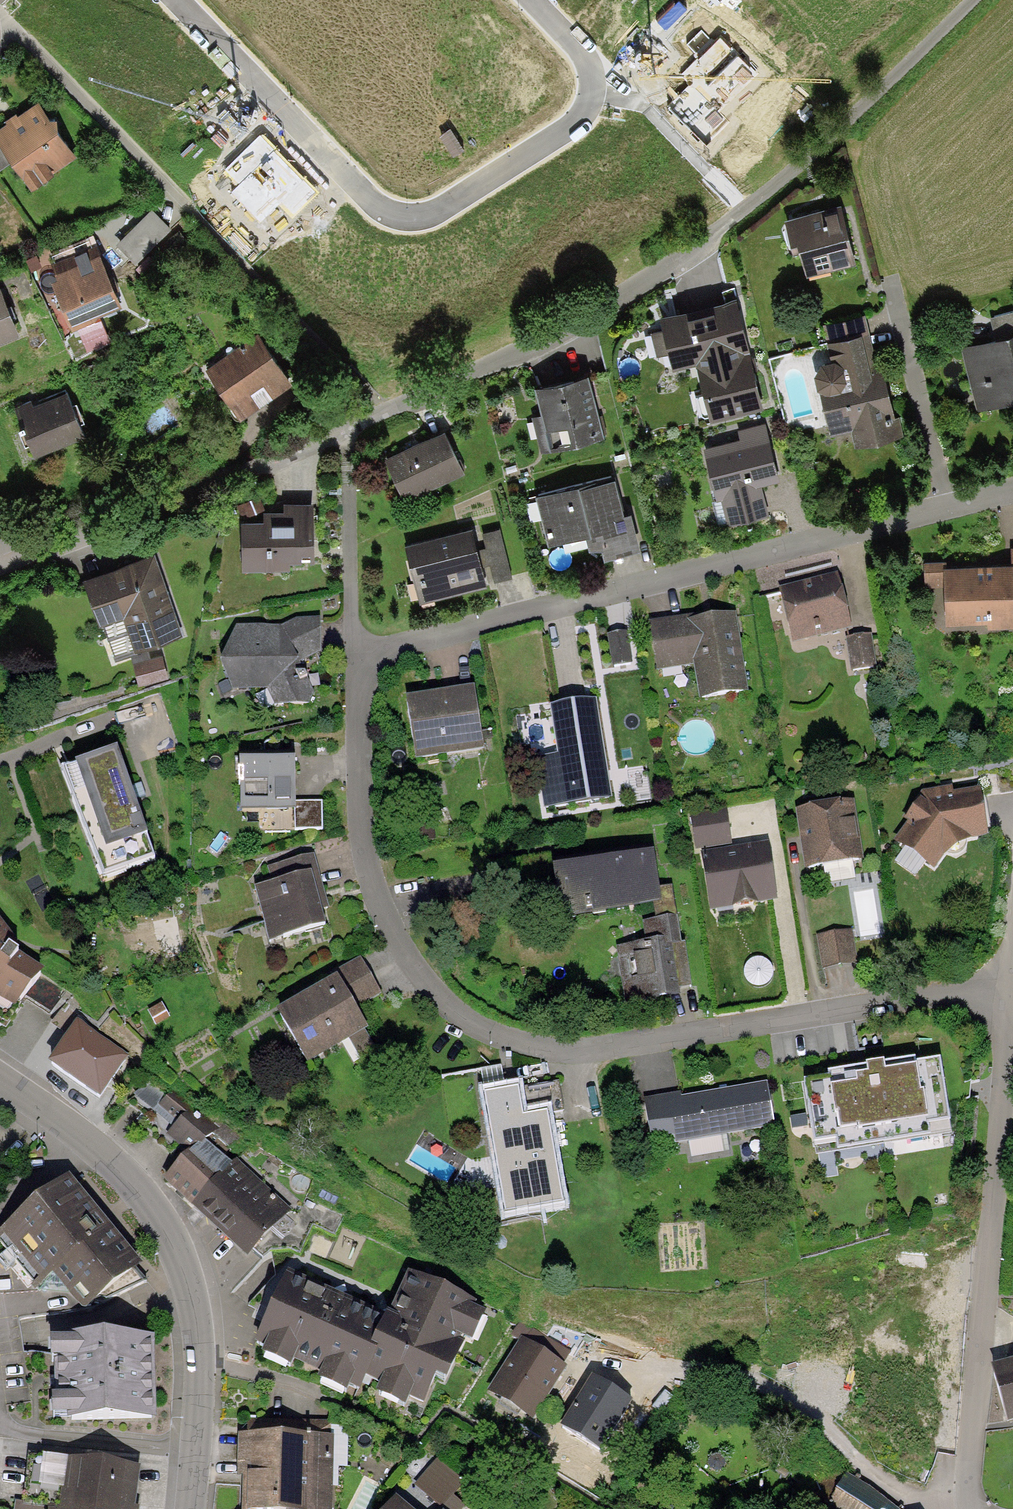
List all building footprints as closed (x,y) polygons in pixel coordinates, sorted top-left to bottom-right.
[(679,75),(658,96),(705,144),(770,83),(720,37),(679,75)] [(13,164),(31,190),(53,174),(54,175),(77,159),(37,104),(17,119),(15,116),(4,124),(6,126),(0,130),(0,147),(13,164)] [(263,137),(227,172),(239,184),(228,194),(259,226),(281,205),(293,218),(318,195),(281,156),(263,137)] [(13,164),(0,147),(0,173),(13,164)] [(855,267),(841,208),(786,221),(793,251),(799,249),(806,278),(855,267)] [(171,232),(150,211),(116,246),(137,266),(171,232)] [(122,308),(96,245),(51,263),(57,277),(51,279),(73,333),(99,322),(97,318),(122,308)] [(18,335),(0,292),(0,343),(18,335)] [(670,354),(674,371),(697,366),(751,353),(739,299),(661,317),(664,331),(652,334),(657,357),(670,354)] [(990,314),(995,335),(1012,331),(1012,309),(990,314)] [(828,337),(869,327),(865,311),(824,320),(828,337)] [(869,327),(828,337),(832,354),(823,356),(814,369),(818,383),(821,385),(832,433),(852,428),(856,444),(904,433),(899,413),(896,414),(883,359),(877,360),(869,327)] [(259,329),(206,366),(241,415),(293,379),(259,329)] [(961,344),(977,407),(1012,398),(1012,331),(995,335),(961,344)] [(765,410),(751,353),(697,366),(711,423),(765,410)] [(588,374),(535,388),(542,418),(533,420),(542,456),(606,439),(588,374)] [(32,397),(15,404),(35,453),(86,433),(68,388),(34,401),(32,397)] [(779,477),(765,421),(738,427),(740,435),(704,444),(717,497),(721,496),(728,522),(768,512),(760,482),(779,477)] [(383,460),(404,505),(464,476),(443,431),(383,460)] [(589,485),(538,498),(551,549),(590,538),(594,554),(604,551),(607,561),(643,551),(633,515),(626,517),(616,480),(590,487),(589,485)] [(313,499),(284,499),(284,508),(263,508),(263,517),(242,517),(242,567),(291,566),(291,558),(314,558),(313,499)] [(486,545),(479,546),(483,564),(490,562),(495,579),(513,575),(500,526),(482,530),(486,545)] [(479,546),(477,539),(410,556),(420,600),(488,582),(483,564),(479,546)] [(154,549),(83,573),(100,622),(103,621),(115,657),(183,634),(154,549)] [(944,583),(943,562),(943,558),(924,558),(925,584),(944,583)] [(943,562),(944,583),(946,620),(988,619),(988,624),(1012,623),(1012,559),(943,562)] [(838,572),(779,587),(793,643),(852,628),(838,572)] [(736,611),(688,619),(687,615),(649,621),(657,670),(694,664),(699,698),(748,690),(736,611)] [(296,618),(282,626),(237,624),(220,659),(232,689),(267,688),(274,704),(308,703),(314,691),(308,677),(298,662),(322,650),(321,617),(296,618)] [(628,631),(607,634),(613,666),(633,663),(628,631)] [(872,633),(846,637),(851,671),(877,667),(872,633)] [(416,758),(485,747),(475,684),(406,695),(416,758)] [(611,797),(594,698),(550,705),(558,753),(536,757),(544,808),(611,797)] [(155,856),(118,746),(75,761),(76,763),(61,767),(103,875),(155,856)] [(295,756),(240,757),(240,808),(295,808),(296,808),(296,801),(295,756)] [(953,785),(922,790),(919,794),(921,796),(904,818),(910,821),(895,841),(934,870),(944,856),(956,846),(971,838),(988,836),(980,787),(954,791),(953,785)] [(853,799),(796,809),(805,867),(863,858),(853,799)] [(322,801),(296,801),(296,808),(295,808),(295,830),(323,830),(322,801)] [(701,851),(732,847),(726,807),(690,812),(695,852),(701,851)] [(732,847),(701,851),(710,909),(777,899),(768,842),(732,847)] [(654,850),(552,866),(560,916),(654,902),(662,901),(659,887),(654,850)] [(272,881),(254,886),(269,940),(326,923),(321,909),(329,906),(314,853),(267,866),(272,881)] [(672,885),(659,887),(662,901),(654,902),(656,919),(677,916),(672,885)] [(656,919),(643,921),(646,940),(617,945),(626,1002),(681,993),(679,986),(691,984),(684,942),(681,942),(677,916),(656,919)] [(43,968),(18,951),(19,950),(13,945),(18,942),(0,917),(0,1000),(15,1008),(23,997),(40,973),(43,968)] [(852,928),(816,935),(822,968),(857,962),(852,928)] [(334,971),(335,974),(337,973),(356,1006),(381,992),(361,956),(334,971)] [(66,991),(40,973),(23,997),(49,1015),(66,991)] [(356,1006),(337,973),(335,974),(276,1009),(308,1064),(350,1040),(365,1030),(369,1028),(356,1006)] [(51,1024),(67,1035),(78,1020),(88,1006),(72,995),(51,1024)] [(148,1010),(155,1025),(170,1017),(162,1003),(148,1010)] [(67,1035),(49,1062),(99,1097),(129,1055),(78,1020),(67,1035)] [(375,1046),(365,1030),(350,1040),(359,1056),(375,1046)] [(829,1075),(804,1080),(815,1154),(953,1132),(941,1057),(916,1061),(915,1057),(885,1062),(885,1060),(866,1063),(866,1065),(828,1071),(829,1075)] [(173,1128),(193,1105),(174,1088),(168,1096),(149,1079),(135,1094),(173,1128)] [(559,1081),(484,1093),(504,1214),(564,1203),(550,1123),(526,1127),(524,1118),(564,1109),(559,1081)] [(681,1091),(644,1097),(651,1140),(674,1136),(675,1142),(774,1125),(767,1081),(682,1095),(681,1091)] [(219,1127),(193,1105),(173,1128),(166,1135),(186,1153),(188,1151),(190,1152),(203,1138),(206,1140),(219,1127)] [(192,1205),(231,1164),(206,1140),(203,1138),(190,1152),(188,1151),(186,1153),(163,1178),(192,1205)] [(292,1209),(237,1158),(231,1164),(192,1205),(247,1257),(292,1209)] [(69,1173),(0,1230),(0,1247),(35,1290),(54,1274),(84,1311),(143,1263),(69,1173)] [(386,1313),(288,1268),(255,1341),(264,1345),(260,1353),(290,1366),(293,1359),(320,1372),(318,1378),(347,1391),(350,1385),(360,1389),(366,1377),(378,1349),(371,1346),(386,1313)] [(387,1310),(386,1313),(371,1346),(378,1349),(366,1377),(380,1383),(376,1392),(406,1406),(410,1397),(424,1403),(436,1375),(447,1380),(466,1337),(472,1340),(485,1311),(474,1306),(476,1301),(407,1270),(389,1311),(387,1310)] [(156,1418),(155,1334),(70,1335),(70,1337),(50,1337),(51,1360),(55,1360),(55,1394),(52,1394),(52,1416),(66,1416),(66,1419),(156,1418)] [(540,1349),(522,1337),(487,1390),(533,1420),(568,1366),(564,1363),(540,1349)] [(547,1337),(540,1349),(564,1363),(571,1352),(547,1337)] [(991,1364),(1007,1423),(1012,1421),(1012,1358),(991,1364)] [(591,1374),(559,1425),(599,1450),(613,1428),(631,1399),(591,1374)] [(238,1433),(237,1476),(243,1476),(242,1508),(332,1508),(334,1435),(238,1433)] [(141,1465),(29,1453),(23,1500),(16,1499),(15,1508),(139,1508),(140,1507),(136,1506),(141,1465)] [(413,1508),(462,1508),(465,1505),(454,1495),(464,1484),(437,1460),(415,1485),(410,1480),(397,1495),(413,1508)] [(848,1473),(824,1508),(901,1508),(848,1473)] [(397,1495),(385,1508),(413,1508),(397,1495)]
